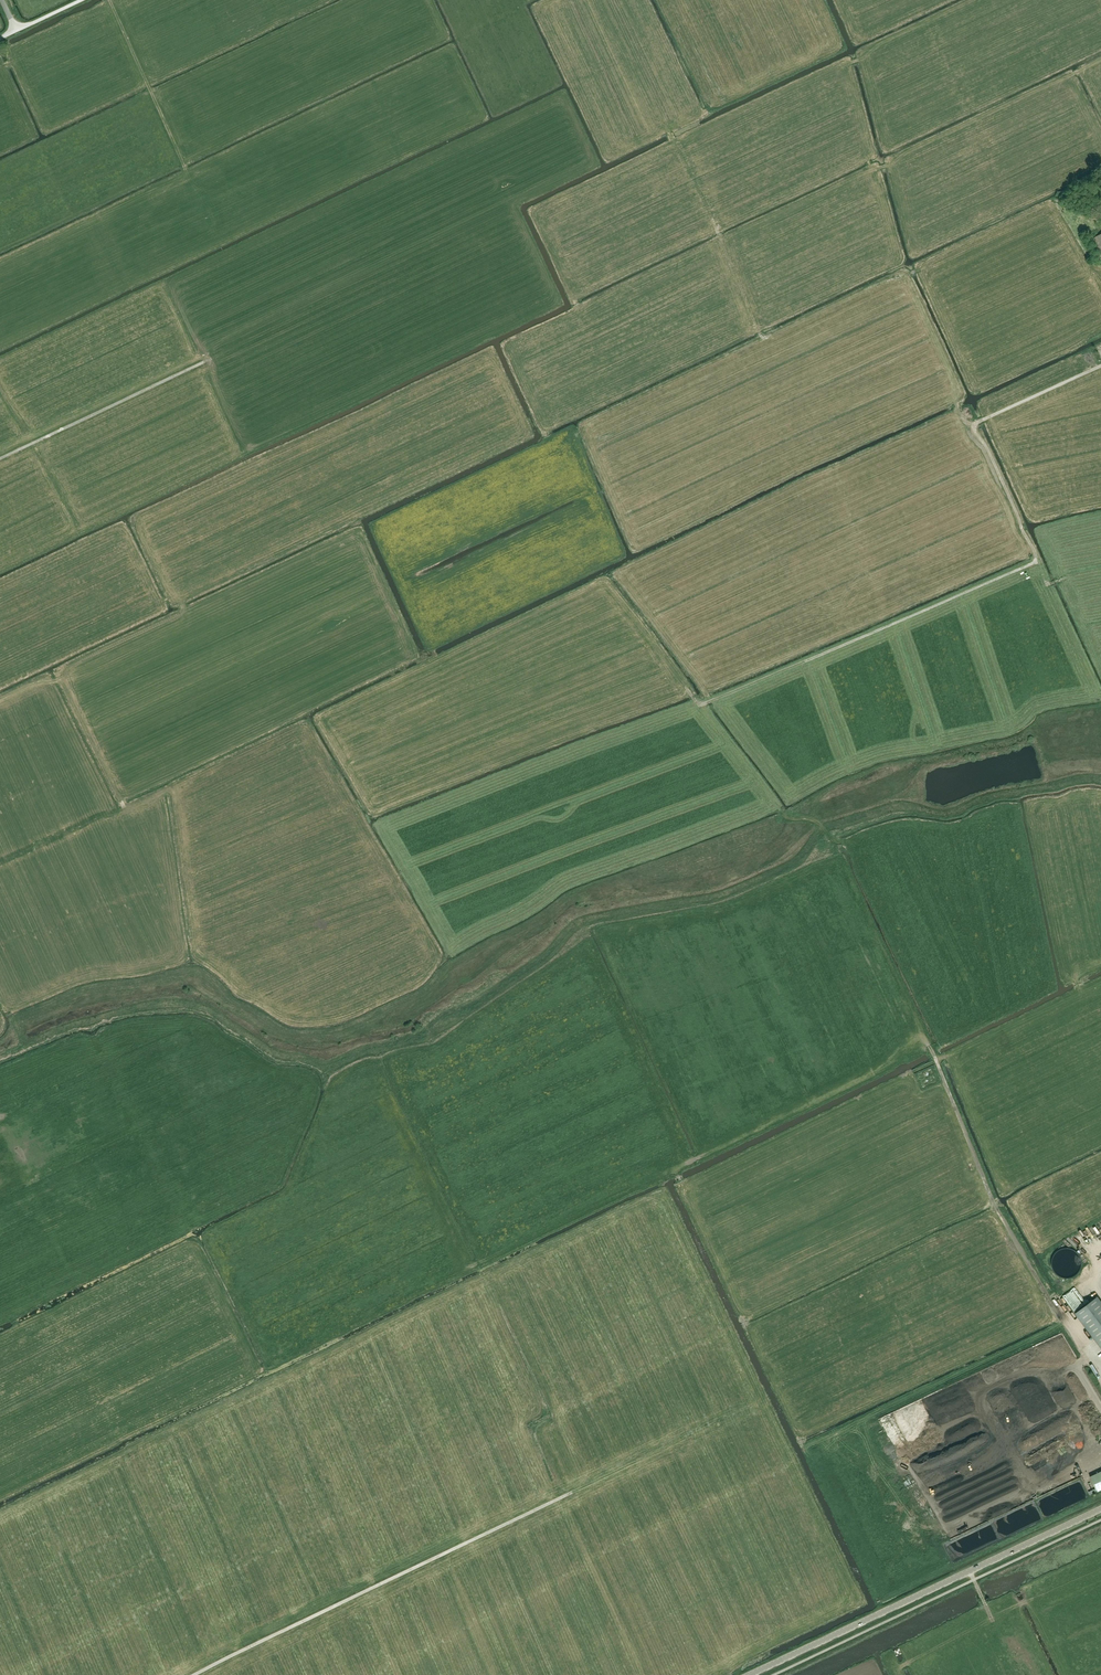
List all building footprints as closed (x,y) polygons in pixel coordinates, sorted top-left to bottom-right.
[(1055,1264),(1078,1294),(1100,1277),(1100,1229),(1055,1264)] [(1097,1297),(1075,1313),(1100,1348),(1100,1302),(1097,1297)] [(897,1465),(896,1465),(895,1462),(889,1464),(891,1471),(898,1469),(897,1465)] [(1097,1491),(1100,1489),(1100,1471),(1090,1476),(1097,1491)]
